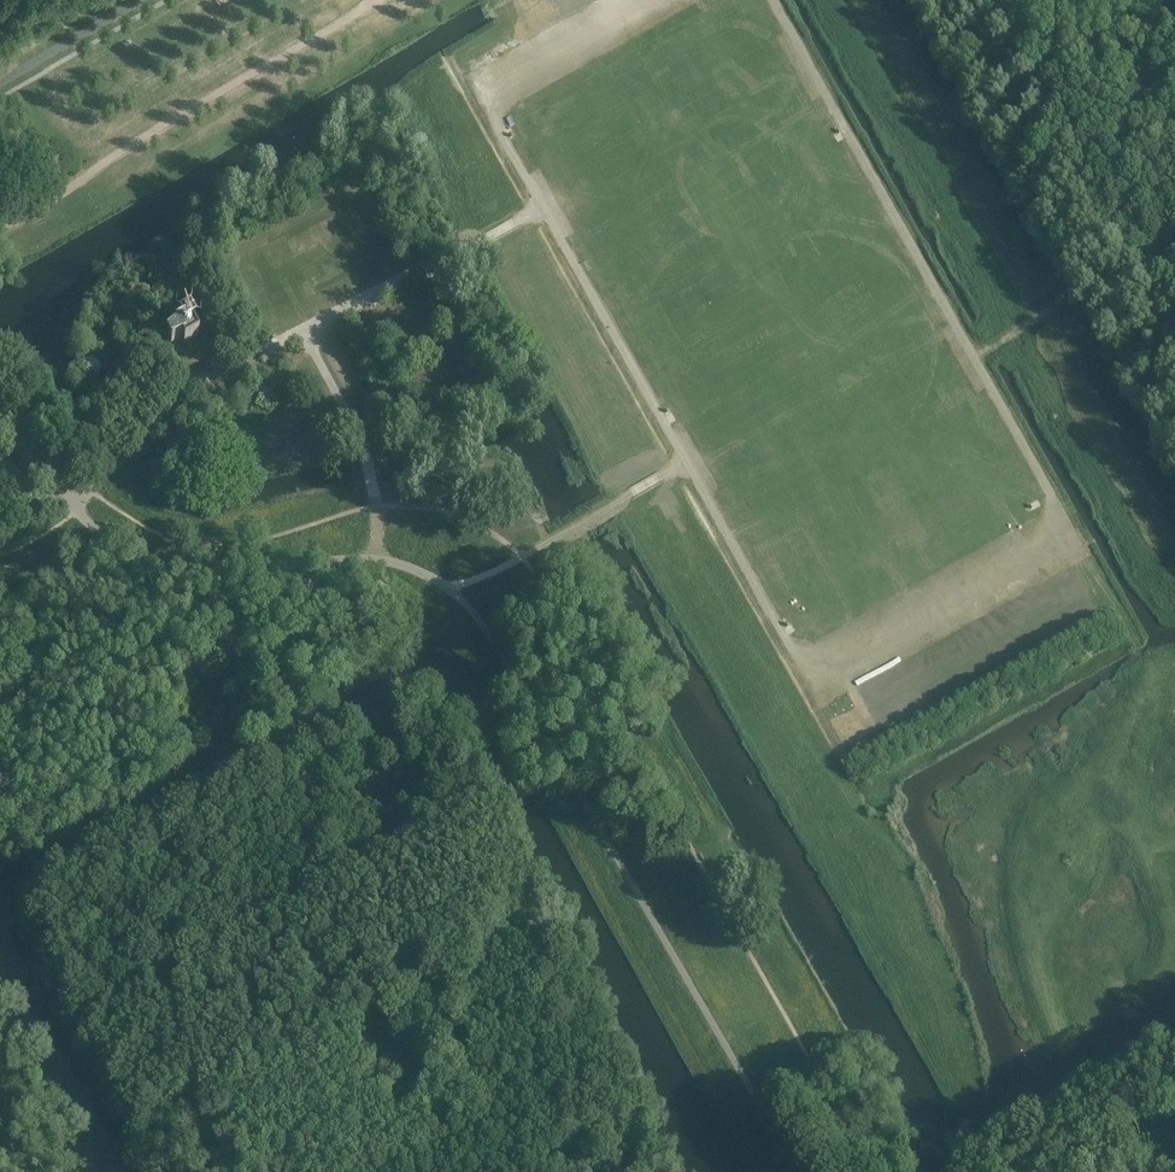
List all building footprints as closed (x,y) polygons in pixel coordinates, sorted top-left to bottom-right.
[(423,280),(430,291),(443,284),(436,273),(423,280)] [(199,335),(195,328),(195,327),(193,323),(188,315),(173,324),(176,329),(168,336),(171,342),(181,338),(184,343),(199,335)]
